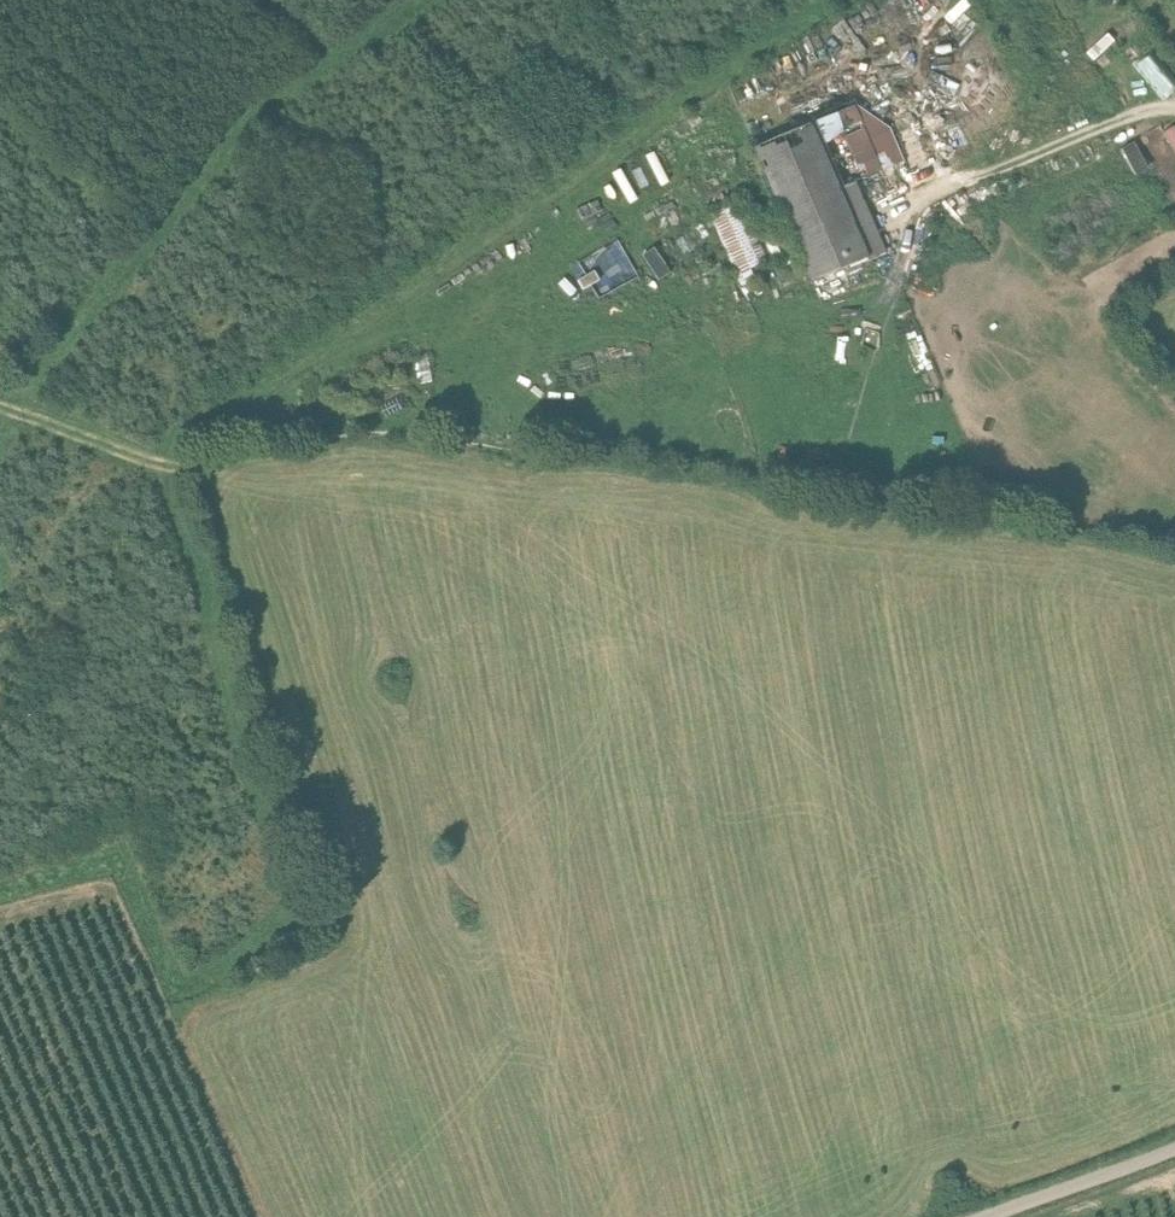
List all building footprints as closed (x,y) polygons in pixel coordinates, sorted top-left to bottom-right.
[(853,112),(750,156),(807,289),(882,259),(852,191),(900,169),(885,136),(853,112)] [(1148,144),(1164,171),(1174,165),(1174,129),(1148,144)] [(741,208),(706,223),(738,295),(751,288),(749,283),(769,275),(741,208)]
